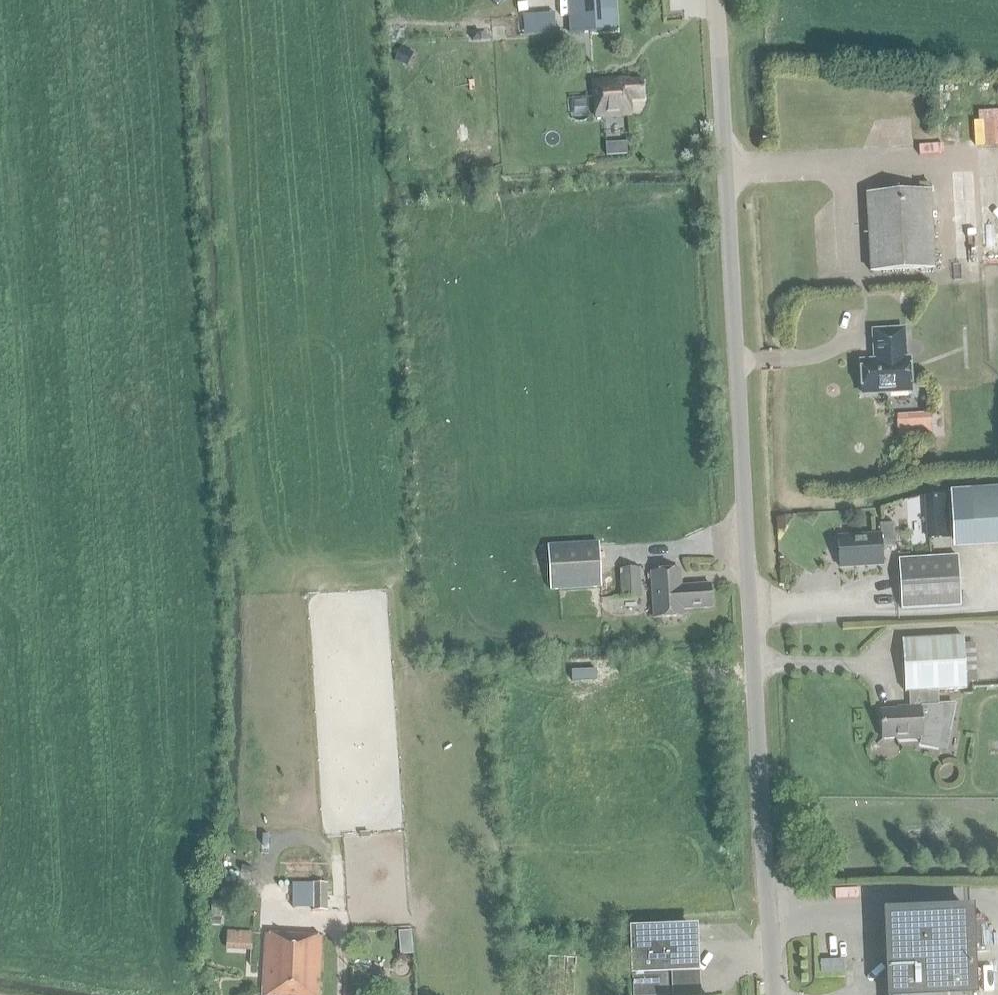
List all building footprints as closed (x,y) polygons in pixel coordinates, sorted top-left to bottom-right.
[(615,0),(572,0),(574,33),(617,31),(615,0)] [(593,80),(595,117),(630,116),(629,100),(643,99),(642,80),(628,81),(628,78),(593,80)] [(919,193),(865,196),(869,272),(933,269),(929,184),(918,185),(919,193)] [(859,364),(861,396),(909,393),(907,361),(903,361),(902,331),(872,333),(873,363),(859,364)] [(907,415),(909,436),(932,434),(931,414),(907,415)] [(928,539),(949,537),(947,497),(925,499),(928,539)] [(880,536),(838,538),(839,568),(882,565),(881,548),(895,548),(894,524),(880,524),(880,536)] [(545,546),(547,591),(599,588),(596,544),(545,546)] [(957,557),(897,560),(900,609),(960,606),(957,557)] [(640,598),(638,570),(617,572),(619,599),(640,598)] [(709,608),(708,585),(678,587),(677,571),(648,573),(651,618),(680,617),(680,610),(709,608)] [(906,709),(881,711),(882,739),(897,738),(897,740),(921,739),(920,745),(938,748),(942,729),(949,730),(954,704),(937,705),(937,691),(967,690),(964,638),(902,641),(904,693),(909,692),(910,707),(906,708),(906,709)] [(595,670),(572,671),(572,681),(596,680),(595,670)] [(945,750),(949,730),(942,729),(938,748),(945,750)] [(312,912),(326,912),(326,884),(312,884),(312,912)] [(969,912),(888,916),(890,977),(889,977),(888,994),(973,994),(969,912)] [(693,929),(633,932),(635,972),(695,969),(693,929)] [(252,947),(251,930),(226,931),(227,948),(252,947)] [(320,936),(265,934),(262,994),(318,994),(320,936)] [(545,994),(573,994),(575,956),(547,955),(545,994)] [(843,972),(843,960),(819,960),(819,973),(843,972)] [(367,989),(370,969),(356,967),(353,986),(367,989)] [(638,994),(656,994),(666,994),(666,977),(638,978),(638,994)]
